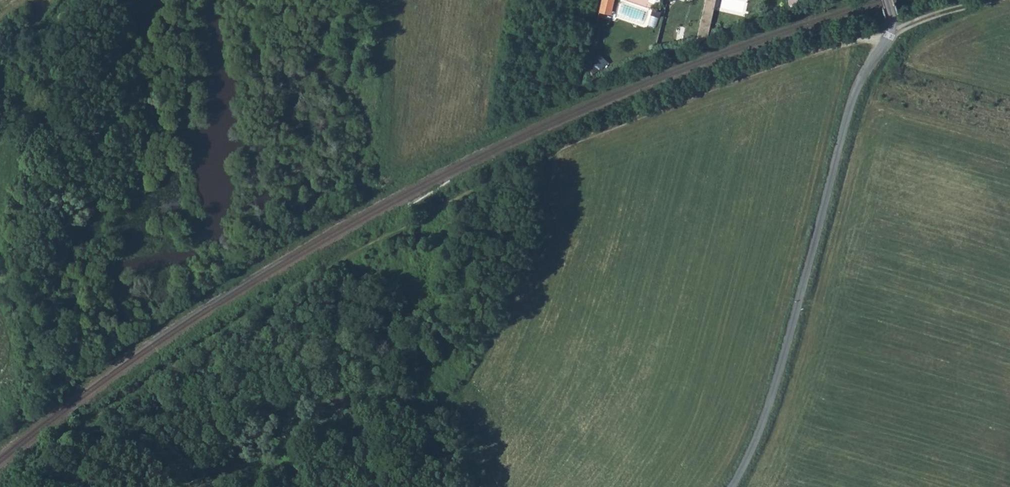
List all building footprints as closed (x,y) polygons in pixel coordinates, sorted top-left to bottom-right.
[(599,11),(611,14),(614,0),(602,0),(599,11)] [(702,28),(712,29),(717,0),(706,0),(702,28)]
